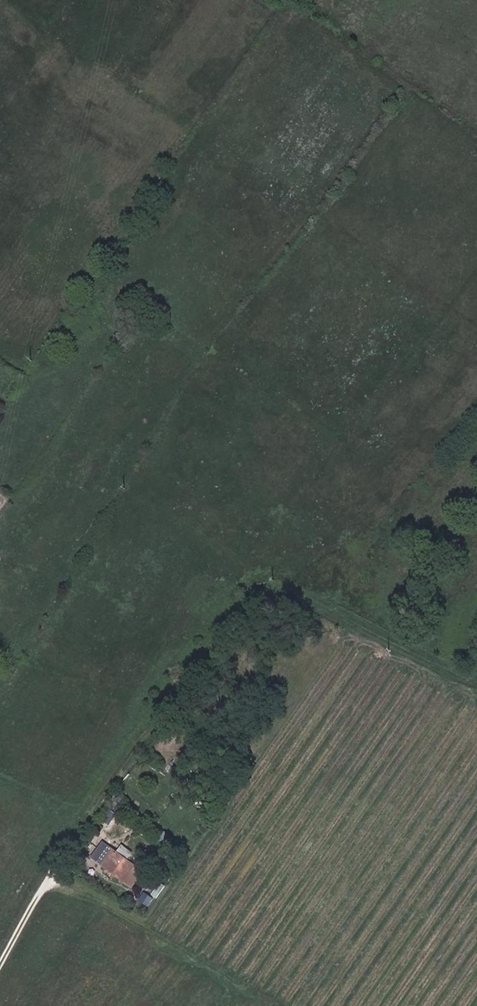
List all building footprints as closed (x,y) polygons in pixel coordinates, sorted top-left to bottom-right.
[(164,831),(172,836),(178,828),(170,822),(164,831)] [(128,870),(138,855),(112,837),(102,853),(128,870)]
